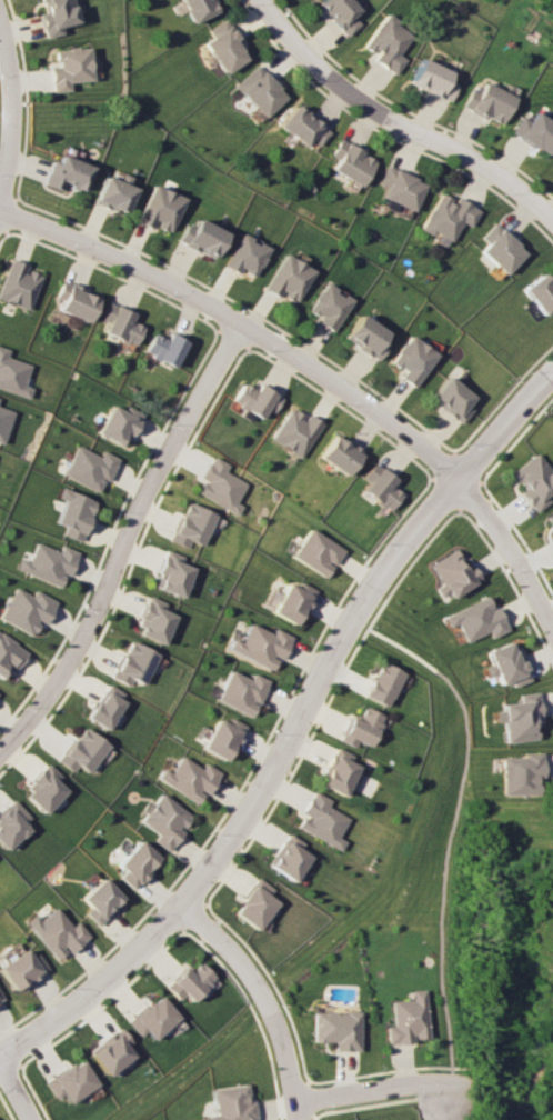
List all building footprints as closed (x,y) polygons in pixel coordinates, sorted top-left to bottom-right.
[(44,12),(39,13),(45,37),(62,33),(61,26),(77,22),(72,0),(41,0),(44,12)] [(192,23),(217,12),(212,0),(182,0),(192,23)] [(347,36),(360,23),(353,16),(359,10),(350,0),(320,0),(316,4),(347,36)] [(396,73),(406,59),(399,54),(413,34),(385,14),(361,49),(396,73)] [(203,43),(226,73),(248,56),(238,43),(242,40),(224,18),(208,31),(212,36),(203,43)] [(52,92),(69,90),(69,82),(92,80),(89,46),(55,49),(56,66),(49,66),(52,92)] [(450,101),(457,84),(447,80),(451,71),(420,58),(409,84),(450,101)] [(287,95),(257,64),(235,86),(264,117),(287,95)] [(463,107),(501,124),(513,96),(475,80),(463,107)] [(330,132),(295,104),(278,125),(304,146),(310,139),(318,146),(330,132)] [(521,115),(511,134),(548,155),(552,146),(552,123),(534,112),(529,119),(521,115)] [(330,169),(360,186),(375,159),(339,139),(329,155),(336,159),(330,169)] [(81,192),(91,166),(59,154),(56,163),(51,161),(43,183),(62,191),(64,185),(81,192)] [(386,186),(382,197),(414,210),(426,182),(386,166),(379,183),(386,186)] [(126,185),(129,177),(120,173),(117,181),(103,175),(92,202),(123,214),(134,188),(126,185)] [(184,198),(152,184),(135,222),(151,229),(153,225),(169,232),(184,198)] [(420,229),(432,236),(434,231),(452,241),(462,222),(470,227),(480,210),(456,197),(454,200),(440,193),(420,229)] [(226,232),(196,218),(192,227),(186,224),(177,241),(214,258),(226,232)] [(505,274),(526,252),(494,222),(481,237),(487,243),(479,251),(505,274)] [(269,245),(239,233),(224,267),(239,273),(241,270),(256,276),(269,245)] [(315,270),(284,253),(265,287),(296,304),(315,270)] [(29,309),(42,275),(25,269),(27,264),(11,258),(0,287),(0,299),(29,309)] [(543,272),(522,289),(543,316),(549,311),(552,316),(552,285),(543,272)] [(57,309),(88,322),(99,296),(62,280),(55,297),(61,300),(57,309)] [(307,313),(335,330),(353,299),(325,282),(307,313)] [(102,320),(108,322),(103,333),(136,345),(144,326),(130,321),(134,311),(109,301),(102,320)] [(388,331),(358,314),(344,340),(379,359),(387,344),(383,341),(388,331)] [(171,332),(168,339),(154,333),(145,353),(175,367),(188,340),(171,332)] [(401,377),(415,387),(439,354),(412,336),(393,361),(405,370),(401,377)] [(32,388),(24,385),(31,364),(7,357),(10,349),(0,346),(0,388),(29,397),(32,388)] [(448,377),(474,397),(467,406),(473,409),(462,423),(455,419),(442,409),(443,409),(438,404),(439,402),(432,397),(448,377)] [(277,412),(285,395),(257,382),(254,387),(244,382),(234,404),(264,418),(268,408),(277,412)] [(97,433),(125,448),(144,413),(128,405),(124,411),(112,405),(97,433)] [(2,443),(13,411),(0,407),(0,443),(2,443)] [(293,410),(296,412),(298,410),(305,416),(303,419),(306,421),(311,414),(325,424),(302,458),(273,438),(293,410)] [(336,436),(349,446),(351,442),(365,452),(349,477),(321,457),(336,436)] [(63,475),(98,491),(104,479),(109,481),(120,458),(103,450),(100,456),(77,445),(63,475)] [(540,453),(513,469),(525,489),(522,491),(535,512),(551,502),(546,494),(552,490),(552,474),(540,453)] [(199,493),(238,515),(244,505),(238,502),(248,483),(227,471),(231,464),(215,456),(203,477),(206,479),(199,493)] [(375,462),(396,480),(392,486),(403,496),(391,510),(385,506),(382,507),(376,502),(378,500),(364,489),(370,482),(363,478),(375,462)] [(65,526),(62,534),(82,541),(96,501),(60,487),(56,498),(63,500),(55,522),(65,526)] [(190,547),(192,541),(204,546),(217,513),(188,502),(173,541),(190,547)] [(293,556),(310,528),(343,551),(334,566),(328,561),(326,563),(332,567),(324,577),(293,556)] [(79,552),(61,545),(59,551),(35,542),(28,561),(19,558),(15,570),(60,586),(64,573),(70,575),(79,552)] [(429,566),(454,549),(460,557),(456,559),(459,563),(461,561),(465,568),(473,563),(483,579),(452,599),(449,594),(441,599),(434,588),(441,584),(429,566)] [(159,589),(186,596),(193,566),(182,563),(185,555),(165,550),(159,573),(163,574),(159,589)] [(316,590),(299,581),(296,587),(288,582),(272,611),(297,625),(316,590)] [(31,635),(39,620),(45,623),(56,602),(34,590),(31,595),(14,587),(0,614),(0,618),(31,635)] [(140,618),(146,620),(140,633),(163,644),(176,615),(165,610),(167,603),(150,595),(140,618)] [(490,637),(506,630),(490,595),(443,615),(448,627),(456,623),(464,641),(488,631),(490,637)] [(282,659),(292,636),(275,628),(273,633),(249,622),(241,641),(232,638),(227,648),(272,668),(277,657),(282,659)] [(28,650),(0,633),(0,677),(3,678),(9,669),(15,672),(28,650)] [(130,685),(132,680),(143,685),(157,652),(129,640),(113,678),(130,685)] [(497,685),(510,681),(511,686),(529,681),(521,655),(516,657),(511,641),(486,650),(497,685)] [(404,673),(381,661),(364,696),(386,707),(404,673)] [(216,700),(253,717),(269,680),(253,673),(250,678),(230,669),(216,700)] [(126,694),(107,683),(88,719),(107,730),(126,694)] [(505,742),(535,739),(533,717),(539,717),(536,692),(517,694),(518,704),(492,706),(494,722),(502,721),(505,742)] [(357,747),(359,742),(371,746),(384,715),(365,707),(360,719),(351,716),(341,740),(357,747)] [(228,761),(246,725),(230,717),(227,723),(216,718),(201,748),(228,761)] [(108,744),(83,726),(59,761),(74,771),(78,766),(88,773),(108,744)] [(350,762),(354,755),(338,747),(319,784),(345,796),(359,766),(350,762)] [(501,795),(541,795),(541,752),(523,753),(523,757),(501,757),(501,795)] [(198,803),(204,793),(208,795),(222,772),(205,763),(202,768),(180,755),(170,773),(162,768),(156,778),(198,803)] [(45,814),(67,791),(57,781),(62,776),(49,764),(22,792),(45,814)] [(303,813),(305,815),(299,827),(342,850),(347,840),(340,837),(350,818),(329,807),(333,800),(315,791),(303,813)] [(140,821),(158,834),(153,840),(169,851),(183,832),(181,830),(192,816),(160,793),(140,821)] [(7,849),(36,822),(16,800),(0,814),(0,841),(7,849)] [(296,881),(313,856),(302,849),(306,843),(291,833),(269,864),(296,881)] [(119,876),(132,888),(160,859),(139,839),(116,864),(124,871),(119,876)] [(97,925),(123,898),(101,877),(80,899),(89,907),(84,913),(97,925)] [(271,895),(276,889),(261,877),(235,911),(259,930),(280,902),(271,895)] [(76,921),(70,926),(55,907),(38,921),(33,914),(24,921),(55,959),(67,949),(69,952),(88,936),(76,921)] [(30,957),(23,948),(0,964),(0,973),(13,991),(46,968),(36,953),(30,957)] [(185,967),(166,986),(180,1000),(185,994),(192,1001),(216,977),(201,962),(191,972),(185,967)] [(425,990),(412,990),(413,999),(393,1001),(394,1025),(387,1026),(388,1044),(414,1042),(413,1039),(428,1038),(425,990)] [(153,1039),(179,1017),(160,994),(128,1021),(140,1036),(146,1032),(153,1039)] [(315,1011),(314,1041),(335,1042),(335,1050),(360,1051),(361,1012),(315,1011)] [(133,1056),(126,1047),(131,1043),(120,1027),(87,1051),(105,1075),(133,1056)] [(63,1094),(66,1101),(96,1087),(84,1060),(45,1078),(54,1098),(63,1094)] [(252,1101),(248,1101),(246,1084),(211,1088),(214,1114),(205,1115),(205,1119),(255,1119),(252,1101)]
